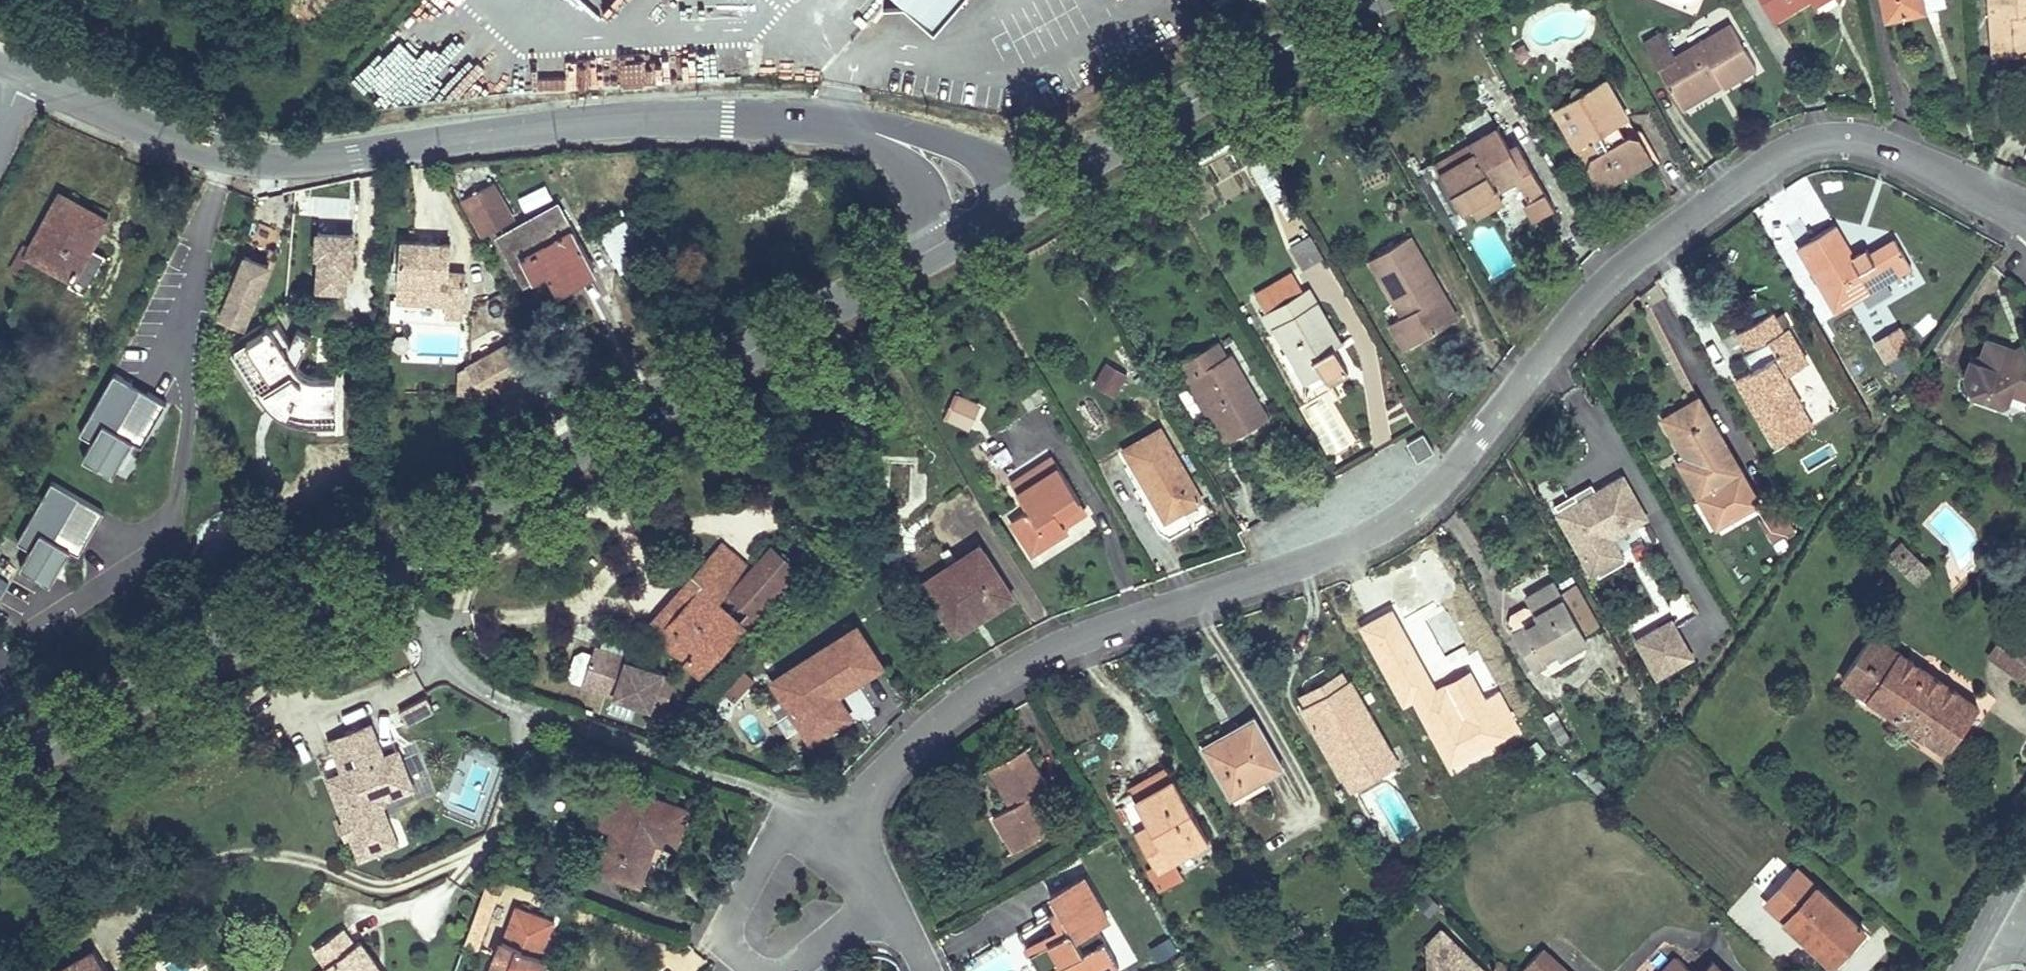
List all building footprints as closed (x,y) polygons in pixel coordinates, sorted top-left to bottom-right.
[(885,4),(906,3),(935,28),(959,0),(885,0),(885,4)] [(1194,0),(1169,0),(1180,12),(1194,0)] [(1772,18),(1803,0),(1762,0),(1772,18)] [(1887,17),(1920,10),(1918,0),(1883,0),(1887,17)] [(1920,10),(1946,5),(1945,0),(1918,0),(1920,10)] [(1994,55),(2025,53),(2025,29),(2025,14),(2025,0),(1990,0),(1994,55)] [(1756,67),(1731,23),(1676,56),(1662,32),(1644,43),(1678,101),(1712,81),(1711,78),(1716,75),(1722,86),(1756,67)] [(1712,81),(1678,101),(1682,109),(1722,86),(1716,75),(1711,78),(1712,81)] [(1554,106),(1598,184),(1614,175),(1616,168),(1625,163),(1632,165),(1649,154),(1639,136),(1628,133),(1625,135),(1621,137),(1614,124),(1617,122),(1627,116),(1605,77),(1585,89),(1580,86),(1576,86),(1573,91),(1574,95),(1554,106)] [(1554,208),(1518,145),(1514,148),(1490,107),(1463,122),(1474,142),(1440,162),(1465,206),(1472,202),(1479,213),(1498,203),(1495,198),(1504,193),(1500,186),(1516,177),(1530,201),(1526,203),(1535,219),(1554,208)] [(1617,122),(1614,124),(1621,137),(1625,135),(1617,122)] [(1616,168),(1614,175),(1598,184),(1601,188),(1652,159),(1649,154),(1632,165),(1625,163),(1616,168)] [(1446,217),(1465,206),(1440,162),(1421,172),(1446,217)] [(1286,194),(1275,175),(1262,182),(1273,201),(1286,194)] [(493,181),(463,198),(483,235),(514,218),(493,181)] [(79,203),(61,193),(31,247),(24,243),(20,250),(30,255),(72,279),(69,285),(85,293),(105,256),(91,247),(101,229),(73,214),(79,203)] [(107,218),(79,203),(73,214),(101,229),(107,218)] [(498,236),(502,242),(562,209),(558,203),(498,236)] [(594,267),(562,209),(502,242),(500,243),(524,285),(546,272),(558,293),(577,282),(575,278),(594,267)] [(624,219),(600,232),(622,271),(663,251),(653,213),(624,219)] [(1798,245),(1836,309),(1889,279),(1906,269),(1911,265),(1896,238),(1870,253),(1867,248),(1853,256),(1834,224),(1798,245)] [(356,237),(320,233),(317,256),(321,257),(317,289),(345,291),(346,276),(352,276),(356,237)] [(1310,235),(1291,247),(1302,266),(1322,255),(1310,235)] [(1410,235),(1369,259),(1394,302),(1401,298),(1409,311),(1395,320),(1404,335),(1419,340),(1442,326),(1445,311),(1428,282),(1435,278),(1410,235)] [(450,243),(401,240),(399,260),(388,259),(386,289),(397,289),(397,299),(445,303),(444,314),(462,315),(465,274),(448,273),(450,243)] [(20,274),(30,255),(20,250),(10,268),(20,274)] [(221,316),(244,325),(269,264),(246,255),(221,316)] [(575,278),(577,282),(596,272),(594,267),(575,278)] [(1906,269),(1889,279),(1896,291),(1913,281),(1906,269)] [(1276,326),(1307,380),(1322,372),(1328,382),(1349,370),(1335,345),(1330,348),(1325,338),(1329,336),(1312,306),(1318,303),(1309,287),(1302,291),(1293,275),(1257,296),(1266,312),(1264,313),(1273,328),(1276,326)] [(1435,278),(1428,282),(1445,311),(1442,326),(1458,317),(1435,278)] [(1318,303),(1312,306),(1329,336),(1325,338),(1330,348),(1335,345),(1340,342),(1318,303)] [(444,320),(444,306),(418,306),(418,320),(444,320)] [(1753,368),(1736,378),(1765,427),(1803,405),(1785,375),(1808,361),(1788,327),(1783,329),(1776,316),(1772,311),(1738,331),(1749,349),(1744,352),(1753,368)] [(1776,316),(1783,329),(1788,327),(1791,324),(1784,312),(1776,316)] [(311,376),(297,367),(313,334),(297,327),(292,338),(280,320),(232,351),(264,399),(281,413),(302,421),(337,422),(337,376),(311,376)] [(1404,335),(1395,320),(1390,323),(1404,348),(1419,340),(1404,335)] [(1900,328),(1877,341),(1887,358),(1910,345),(1900,328)] [(1988,339),(1983,351),(1970,386),(1981,390),(1991,386),(1995,395),(2007,399),(2010,390),(2025,396),(2025,353),(2011,347),(1988,339)] [(515,341),(469,366),(485,395),(531,369),(515,341)] [(1269,418),(1232,352),(1226,356),(1218,341),(1191,356),(1199,371),(1192,375),(1229,440),(1269,418)] [(2011,347),(2025,353),(2025,348),(2023,341),(2011,347)] [(1965,374),(1970,386),(1983,351),(1971,357),(1965,374)] [(1904,352),(1888,361),(1895,373),(1911,364),(1904,352)] [(1229,440),(1192,375),(1199,371),(1191,356),(1178,364),(1223,444),(1229,440)] [(1117,391),(1127,374),(1107,362),(1097,379),(1117,391)] [(166,402),(114,373),(80,433),(93,440),(83,457),(113,474),(133,440),(141,445),(166,402)] [(1117,391),(1097,379),(1094,385),(1114,396),(1117,391)] [(1981,390),(1970,386),(1976,397),(1996,405),(2007,399),(1995,395),(1991,386),(1981,390)] [(958,395),(948,418),(965,426),(975,403),(958,395)] [(1759,501),(1698,397),(1664,417),(1684,451),(1688,457),(1682,460),(1680,461),(1717,525),(1759,501)] [(975,403),(965,426),(970,428),(980,405),(975,403)] [(1803,405),(1765,427),(1777,448),(1803,432),(1815,426),(1803,405)] [(1340,426),(1325,436),(1334,450),(1350,440),(1340,426)] [(1820,434),(1815,426),(1803,432),(1808,441),(1820,434)] [(1202,499),(1160,428),(1124,449),(1152,497),(1155,495),(1158,501),(1156,502),(1166,520),(1202,499)] [(1423,431),(1406,441),(1417,461),(1435,450),(1423,431)] [(1679,454),(1682,460),(1688,457),(1684,451),(1679,454)] [(1080,501),(1052,457),(1011,483),(1028,510),(1013,519),(1032,553),(1068,530),(1063,523),(1058,515),(1080,501)] [(1622,478),(1560,514),(1593,572),(1621,556),(1610,537),(1645,517),(1622,478)] [(103,510),(52,481),(17,540),(30,548),(20,565),(50,582),(70,548),(79,553),(103,510)] [(1085,509),(1080,501),(1058,515),(1063,523),(1085,509)] [(853,503),(846,507),(852,515),(859,511),(853,503)] [(1765,519),(1777,538),(1794,529),(1783,509),(1765,519)] [(1777,538),(1765,519),(1761,522),(1772,541),(1777,538)] [(799,568),(773,544),(729,593),(748,611),(738,622),(715,601),(746,566),(723,544),(658,615),(680,636),(669,648),(699,675),(743,627),(744,629),(799,568)] [(958,572),(986,554),(979,544),(952,563),(958,572)] [(1890,557),(1917,582),(1929,569),(1902,544),(1890,557)] [(952,563),(923,582),(950,624),(978,606),(984,615),(1013,596),(986,554),(958,572),(952,563)] [(1511,613),(1508,622),(1534,669),(1586,639),(1583,633),(1559,591),(1554,582),(1526,597),(1533,608),(1524,606),(1511,613)] [(1559,591),(1583,633),(1598,625),(1574,583),(1559,591)] [(978,606),(950,624),(956,633),(984,615),(978,606)] [(680,636),(658,615),(647,627),(669,648),(680,636)] [(1673,615),(1633,635),(1655,679),(1695,658),(1673,615)] [(857,626),(773,680),(812,740),(841,721),(827,699),(836,693),(881,664),(857,626)] [(2025,664),(2025,643),(2009,631),(1991,656),(2019,675),(2025,664)] [(1947,752),(1979,706),(1874,632),(1843,676),(1894,711),(1893,714),(1947,752)] [(595,646),(592,654),(635,668),(637,663),(624,659),(625,656),(595,646)] [(582,684),(592,654),(583,650),(574,655),(568,672),(572,681),(582,684)] [(635,668),(592,654),(582,684),(664,711),(675,679),(661,674),(662,671),(637,663),(635,668)] [(1300,695),(1307,706),(1347,683),(1340,672),(1300,695)] [(1307,706),(1304,708),(1342,776),(1361,765),(1369,779),(1396,763),(1350,682),(1347,683),(1307,706)] [(1447,685),(1417,701),(1450,764),(1519,727),(1500,690),(1484,699),(1487,705),(1465,717),(1447,685)] [(827,699),(841,721),(850,715),(836,693),(827,699)] [(427,695),(399,710),(407,724),(434,709),(427,695)] [(773,701),(790,731),(798,726),(781,696),(773,701)] [(1554,710),(1544,716),(1560,742),(1571,737),(1554,710)] [(1231,795),(1283,766),(1254,716),(1237,726),(1239,730),(1205,749),(1231,795)] [(384,757),(371,723),(330,740),(343,772),(328,778),(345,822),(341,824),(341,831),(346,838),(351,836),(360,859),(398,844),(384,810),(381,803),(384,796),(390,799),(395,788),(411,781),(399,751),(384,757)] [(1203,745),(1205,749),(1239,730),(1237,726),(1203,745)] [(1534,761),(1546,751),(1536,739),(1524,749),(1534,761)] [(1013,758),(1028,750),(1025,746),(1011,754),(1013,758)] [(1398,746),(1390,750),(1397,763),(1405,758),(1398,746)] [(1027,842),(1058,824),(1038,790),(1047,785),(1028,750),(1013,758),(1011,754),(992,764),(1009,794),(1012,792),(1017,801),(1014,803),(993,815),(1010,845),(1025,837),(1027,842)] [(1584,764),(1576,772),(1600,795),(1608,788),(1584,764)] [(1136,800),(1174,778),(1168,767),(1130,789),(1131,791),(1136,800)] [(1208,837),(1174,778),(1136,800),(1131,791),(1117,799),(1156,866),(1156,867),(1170,859),(1208,837)] [(411,781),(395,788),(390,799),(414,789),(411,781)] [(599,827),(613,831),(627,789),(613,784),(599,827)] [(613,831),(600,869),(640,883),(652,846),(650,845),(652,839),(674,846),(687,809),(627,789),(613,831)] [(381,803),(384,810),(390,799),(384,796),(381,803)] [(1025,837),(1010,845),(1013,850),(1027,842),(1025,837)] [(1774,845),(1767,839),(1760,847),(1766,853),(1774,845)] [(1774,895),(1798,868),(1785,856),(1769,874),(1757,863),(1749,872),(1774,895)] [(1180,876),(1170,859),(1156,867),(1156,866),(1149,870),(1160,888),(1180,876)] [(1774,895),(1766,903),(1830,962),(1850,941),(1851,943),(1864,929),(1798,868),(1774,895)] [(1083,876),(1050,896),(1057,910),(1051,913),(1060,928),(1063,933),(1049,940),(1047,936),(1026,948),(1039,970),(1109,970),(1118,965),(1095,924),(1107,917),(1083,876)] [(546,956),(542,954),(555,919),(516,904),(491,970),(541,970),(546,956)] [(326,965),(331,970),(376,970),(373,967),(377,964),(360,940),(354,944),(342,928),(314,948),(326,965)] [(1063,933),(1060,928),(1047,936),(1049,940),(1063,933)] [(1441,928),(1427,942),(1440,954),(1428,966),(1424,970),(1486,970),(1441,928)] [(1440,954),(1427,942),(1428,966),(1440,954)] [(57,970),(108,970),(95,949),(57,970)] [(1541,949),(1521,970),(1564,970),(1541,949)] [(1178,964),(1186,958),(1182,953),(1174,958),(1178,964)] [(1677,957),(1664,970),(1692,970),(1677,957)] [(1717,965),(1711,959),(1700,970),(1711,970),(1717,965)]
